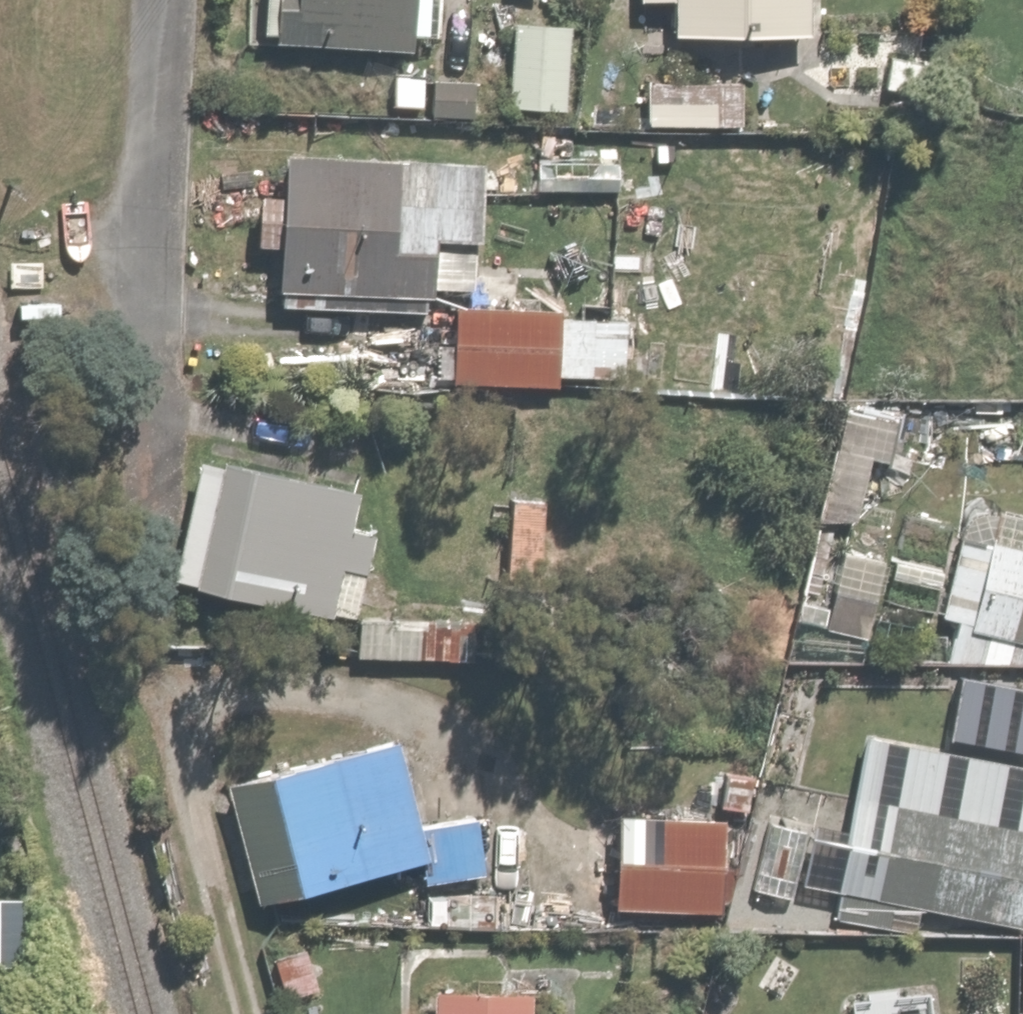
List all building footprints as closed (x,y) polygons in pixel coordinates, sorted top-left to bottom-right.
[(270,39),(283,39),(282,55),(419,62),(420,39),(439,40),(441,0),(272,0),(270,39)] [(684,48),(818,48),(818,0),(645,0),(645,1),(684,3),(684,48)] [(581,24),(522,18),(513,108),(573,114),(581,24)] [(655,78),(653,129),(729,131),(731,80),(655,78)] [(629,148),(543,146),(542,193),(628,195),(629,148)] [(493,161),(296,147),(294,198),(269,197),(267,243),(286,244),(283,305),(333,308),(334,294),(425,299),(424,317),(450,319),(454,240),(489,241),(493,161)] [(564,305),(459,305),(459,384),(564,384),(564,305)] [(371,502),(208,463),(179,586),(364,630),(373,592),(379,593),(397,519),(369,512),(371,502)] [(553,486),(476,488),(478,572),(517,571),(517,581),(555,580),(553,486)] [(978,507),(950,623),(965,627),(955,667),(1022,665),(1022,518),(978,507)] [(897,555),(849,547),(835,628),(884,636),(897,555)] [(875,727),(839,890),(849,892),(842,924),(927,942),(935,909),(1022,928),(1022,760),(875,727)] [(400,749),(248,785),(281,921),(501,869),(489,817),(421,833),(400,749)] [(731,812),(624,811),(623,912),(730,913),(731,812)] [(443,996),(443,1013),(547,1013),(547,998),(443,996)]
